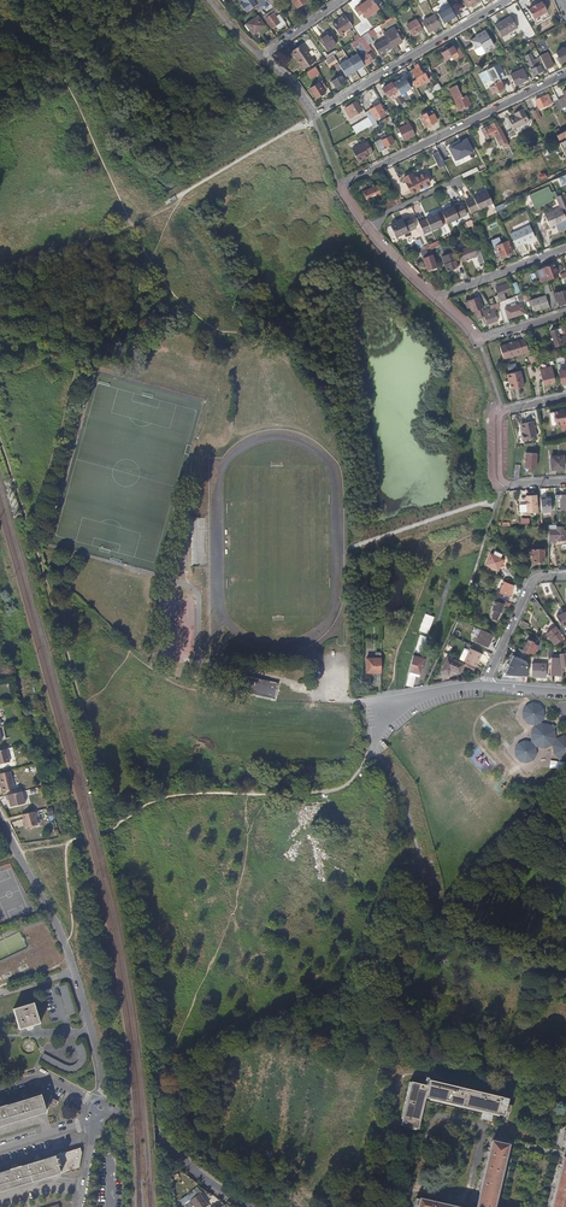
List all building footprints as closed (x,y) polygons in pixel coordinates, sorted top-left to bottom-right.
[(252,0),(240,0),(242,4),(239,6),(245,14),(256,6),(252,0)] [(278,5),(275,0),(270,0),(269,1),(263,5),(257,10),(262,17),(267,13),(264,10),(271,5),(277,12),(280,10),(277,5),(278,5)] [(306,0),(294,0),(293,1),(298,8),(307,2),(306,0)] [(370,9),(370,8),(374,6),(370,0),(369,0),(355,10),(359,16),(370,9)] [(534,19),(547,11),(542,2),(537,5),(537,4),(532,7),(532,8),(528,10),(534,19)] [(456,17),(449,6),(437,14),(443,24),(456,17)] [(285,24),(279,15),(276,17),(273,13),(265,19),(272,29),(276,26),(278,29),(285,24)] [(351,28),(343,15),(339,18),(340,20),(336,22),(331,26),(339,36),(349,29),(351,28)] [(441,26),(434,15),(423,23),(429,33),(441,26)] [(502,37),(518,27),(511,15),(495,25),(502,37)] [(265,27),(258,16),(246,24),(253,34),(265,27)] [(380,30),(396,20),(394,16),(391,18),(385,22),(380,25),(378,26),(380,30)] [(423,30),(417,20),(406,26),(412,36),(423,30)] [(370,32),(367,26),(359,31),(363,36),(370,32)] [(494,46),(485,31),(477,36),(478,37),(476,38),(476,37),(470,41),(475,50),(481,46),(484,51),(494,46)] [(402,43),(395,32),(385,38),(386,39),(391,49),(402,43)] [(335,45),(328,33),(324,36),(324,37),(319,40),(318,40),(326,51),(335,45)] [(373,53),(363,36),(359,38),(368,54),(369,55),(372,53),(373,53)] [(303,43),(315,59),(321,55),(310,38),(303,43)] [(391,49),(386,39),(374,47),(380,56),(391,49)] [(311,58),(301,44),(290,52),(300,66),(299,66),(302,71),(315,62),(312,58),(311,58)] [(464,56),(457,44),(442,54),(445,60),(451,57),(453,60),(458,57),(460,58),(464,56)] [(485,53),(484,51),(481,46),(475,50),(474,51),(476,54),(477,55),(478,56),(480,56),(485,53)] [(556,52),(559,60),(559,61),(560,63),(565,60),(565,47),(556,52)] [(364,64),(374,58),(372,53),(369,55),(368,54),(367,55),(366,52),(361,55),(362,58),(361,59),(364,64)] [(327,65),(335,59),(333,55),(327,59),(324,61),(327,65)] [(545,69),(542,62),(539,63),(538,61),(528,65),(533,76),(543,71),(543,70),(545,69)] [(351,78),(342,62),(338,64),(347,80),(351,78)] [(347,80),(338,64),(334,66),(340,76),(331,81),(335,87),(347,80)] [(428,81),(424,73),(422,73),(417,64),(414,66),(415,68),(408,72),(416,87),(428,81)] [(503,88),(493,67),(487,70),(494,85),(489,88),(492,94),(503,88)] [(527,80),(522,69),(509,75),(515,86),(527,80)] [(411,88),(404,77),(393,83),(398,90),(400,95),(411,88)] [(325,93),(321,88),(324,86),(321,81),(309,89),(316,99),(325,93)] [(397,92),(391,83),(382,89),(384,93),(383,94),(385,98),(387,97),(387,98),(391,96),(398,107),(405,103),(400,95),(398,91),(397,92)] [(436,92),(441,88),(438,84),(429,89),(431,94),(436,92)] [(470,105),(466,96),(462,98),(456,86),(449,89),(453,98),(458,110),(470,105)] [(481,100),(477,91),(473,93),(476,99),(477,102),(481,100)] [(552,102),(548,94),(535,100),(540,109),(547,105),(548,106),(552,104),(551,103),(552,102)] [(362,111),(357,102),(345,109),(350,118),(362,111)] [(385,114),(380,105),(369,111),(374,120),(385,114)] [(525,117),(520,108),(511,113),(515,122),(525,117)] [(546,127),(538,113),(531,116),(534,121),(538,131),(546,127)] [(437,121),(434,114),(428,117),(427,114),(420,117),(425,127),(437,121)] [(533,122),(530,115),(527,116),(526,117),(527,119),(524,120),(526,125),(533,122)] [(394,125),(390,116),(385,119),(389,127),(394,125)] [(502,131),(497,122),(492,124),(493,128),(488,130),(486,127),(482,129),(487,139),(502,131)] [(360,133),(368,129),(366,124),(358,128),(360,133)] [(415,135),(410,124),(398,130),(404,141),(415,135)] [(565,138),(565,130),(557,135),(559,140),(564,137),(565,138)] [(385,147),(394,143),(391,136),(390,137),(381,141),(381,139),(375,142),(379,152),(386,149),(385,147)] [(555,144),(561,158),(565,156),(565,139),(555,144)] [(459,147),(463,145),(460,140),(448,146),(452,153),(460,148),(459,147)] [(372,152),(367,141),(351,149),(357,162),(368,156),(367,154),(372,152)] [(442,160),(438,150),(433,152),(435,154),(437,160),(438,162),(442,160)] [(393,167),(387,169),(391,178),(396,175),(393,167)] [(452,180),(448,170),(443,172),(448,182),(452,180)] [(432,189),(425,173),(414,178),(421,194),(432,189)] [(381,195),(377,185),(363,192),(367,201),(381,195)] [(492,204),(487,192),(473,198),(473,199),(465,202),(470,213),(492,204)] [(384,211),(402,203),(399,198),(391,202),(391,201),(381,205),(384,211)] [(467,215),(462,203),(442,212),(447,224),(467,215)] [(505,203),(495,207),(497,211),(506,208),(505,203)] [(563,208),(545,215),(550,227),(565,221),(565,217),(563,208)] [(443,225),(438,212),(426,218),(426,219),(419,222),(424,234),(443,225)] [(416,229),(411,217),(403,220),(390,225),(395,238),(416,229)] [(468,227),(474,225),(472,219),(466,222),(468,227)] [(565,228),(565,221),(550,227),(551,229),(553,233),(565,228)] [(535,238),(530,227),(511,235),(517,247),(535,238)] [(421,238),(413,241),(416,249),(424,246),(421,238)] [(512,253),(508,242),(502,244),(499,239),(492,241),(495,249),(492,250),(496,260),(512,253)] [(443,245),(441,240),(433,243),(435,249),(443,245)] [(478,257),(476,251),(473,244),(458,250),(462,261),(473,257),(474,258),(478,257)] [(487,261),(482,249),(476,251),(478,257),(481,263),(487,261)] [(457,260),(454,252),(441,257),(443,261),(447,271),(457,267),(455,261),(457,260)] [(438,267),(433,255),(423,259),(428,271),(438,267)] [(559,273),(555,262),(554,263),(553,262),(546,265),(546,266),(540,269),(544,280),(558,275),(558,273),(559,273)] [(509,291),(506,283),(495,287),(498,295),(509,291)] [(532,300),(531,298),(529,293),(524,295),(526,302),(530,301),(532,306),(533,306),(532,300)] [(564,294),(565,298),(557,300),(559,305),(565,303),(565,293),(564,294)] [(549,306),(546,296),(532,300),(533,306),(535,311),(549,306)] [(484,308),(480,297),(468,302),(471,312),(484,308)] [(509,304),(507,299),(498,303),(500,308),(509,304)] [(525,314),(522,306),(522,304),(505,309),(507,319),(525,314)] [(498,321),(494,308),(483,311),(487,325),(498,321)] [(559,333),(562,332),(563,335),(565,334),(565,333),(565,327),(565,326),(550,331),(555,346),(561,344),(560,338),(561,338),(559,333)] [(529,352),(525,339),(500,346),(504,359),(529,352)] [(556,386),(552,366),(541,369),(546,388),(556,386)] [(526,386),(522,371),(509,373),(512,389),(526,386)] [(562,424),(560,411),(555,412),(555,414),(550,414),(550,415),(546,416),(548,428),(562,426),(562,424)] [(536,438),(533,422),(521,424),(523,434),(522,434),(523,441),(536,438)] [(536,468),(537,453),(526,452),(525,467),(536,468)] [(565,469),(564,455),(552,456),(552,470),(565,469)] [(556,495),(557,510),(565,510),(565,495),(556,495)] [(537,512),(536,496),(526,496),(526,498),(520,498),(520,512),(537,512)] [(552,512),(551,499),(546,499),(546,497),(541,497),(542,512),(552,512)] [(564,529),(564,526),(560,526),(560,524),(558,524),(549,524),(549,541),(557,541),(565,541),(565,529),(564,529)] [(544,560),(544,548),(523,548),(523,560),(544,560)] [(498,570),(504,559),(492,553),(486,563),(498,570)] [(509,597),(514,586),(504,581),(499,592),(495,591),(494,595),(502,598),(504,595),(509,597)] [(498,620),(500,611),(503,612),(503,607),(496,605),(493,619),(498,620)] [(556,616),(560,626),(565,623),(565,611),(556,616)] [(420,632),(430,634),(434,616),(425,614),(420,632)] [(477,635),(480,629),(474,626),(472,633),(477,635)] [(561,633),(556,626),(545,633),(551,641),(561,633)] [(489,648),(494,635),(481,629),(475,642),(489,648)] [(554,645),(565,637),(561,633),(551,641),(554,645)] [(536,652),(540,644),(530,639),(524,650),(530,653),(530,652),(533,653),(536,652)] [(476,666),(481,654),(470,649),(465,660),(465,661),(465,660),(464,661),(476,666)] [(382,685),(383,652),(377,652),(377,657),(368,657),(367,672),(376,672),(376,685),(382,685)] [(421,674),(426,658),(414,655),(409,671),(421,674)] [(528,675),(528,663),(514,656),(510,664),(508,663),(503,675),(518,676),(518,674),(528,675)] [(465,665),(448,657),(442,671),(448,674),(452,668),(461,672),(465,665)] [(547,676),(547,664),(532,663),(532,676),(547,676)] [(224,685),(223,677),(218,677),(218,672),(211,672),(211,683),(218,683),(218,685),(224,685)] [(419,677),(419,675),(409,672),(405,686),(413,688),(416,677),(419,677)] [(274,691),(276,683),(263,680),(248,677),(242,676),(241,682),(239,692),(250,695),(261,697),(272,699),(274,691)] [(555,730),(550,725),(542,723),(541,722),(544,716),(544,709),(539,704),(533,703),(526,705),(523,711),(524,718),(528,723),(531,724),(533,724),(535,725),(535,726),(531,733),(532,741),(531,742),(524,740),(518,743),(515,749),(517,758),(521,762),(527,763),(533,760),(537,754),(536,747),(537,747),(545,748),(552,746),(553,746),(553,753),(559,759),(565,761),(565,736),(564,736),(557,739),(556,738),(555,730)] [(5,748),(0,750),(0,764),(8,761),(5,748)] [(9,771),(0,773),(0,787),(1,791),(13,788),(9,771)] [(23,803),(20,791),(5,795),(6,800),(7,799),(9,807),(23,803)] [(36,825),(33,812),(21,814),(23,828),(36,825)] [(76,1015),(67,984),(59,987),(68,1018),(76,1015)] [(40,1023),(34,1003),(13,1009),(19,1029),(40,1023)] [(85,1050),(83,1043),(75,1045),(77,1052),(78,1057),(77,1061),(76,1064),(72,1066),(71,1066),(68,1066),(64,1065),(43,1054),(39,1061),(61,1073),(67,1075),(74,1075),(80,1071),(85,1065),(86,1057),(85,1050)] [(509,1098),(430,1079),(429,1085),(412,1081),(402,1123),(420,1127),(427,1097),(505,1115),(509,1098)] [(40,1095),(0,1107),(0,1126),(46,1112),(40,1095)] [(54,1098),(51,1103),(55,1106),(59,1101),(54,1098)] [(509,1145),(509,1144),(493,1140),(477,1206),(494,1206),(509,1145)] [(79,1149),(41,1160),(35,1162),(18,1167),(13,1169),(0,1173),(0,1192),(78,1167),(80,1153),(79,1149)] [(565,1152),(552,1206),(565,1206),(565,1152)] [(205,1201),(200,1195),(200,1194),(184,1206),(192,1206),(194,1206),(195,1206),(206,1206),(208,1205),(205,1201)] [(421,1197),(419,1206),(461,1206),(421,1197)]
